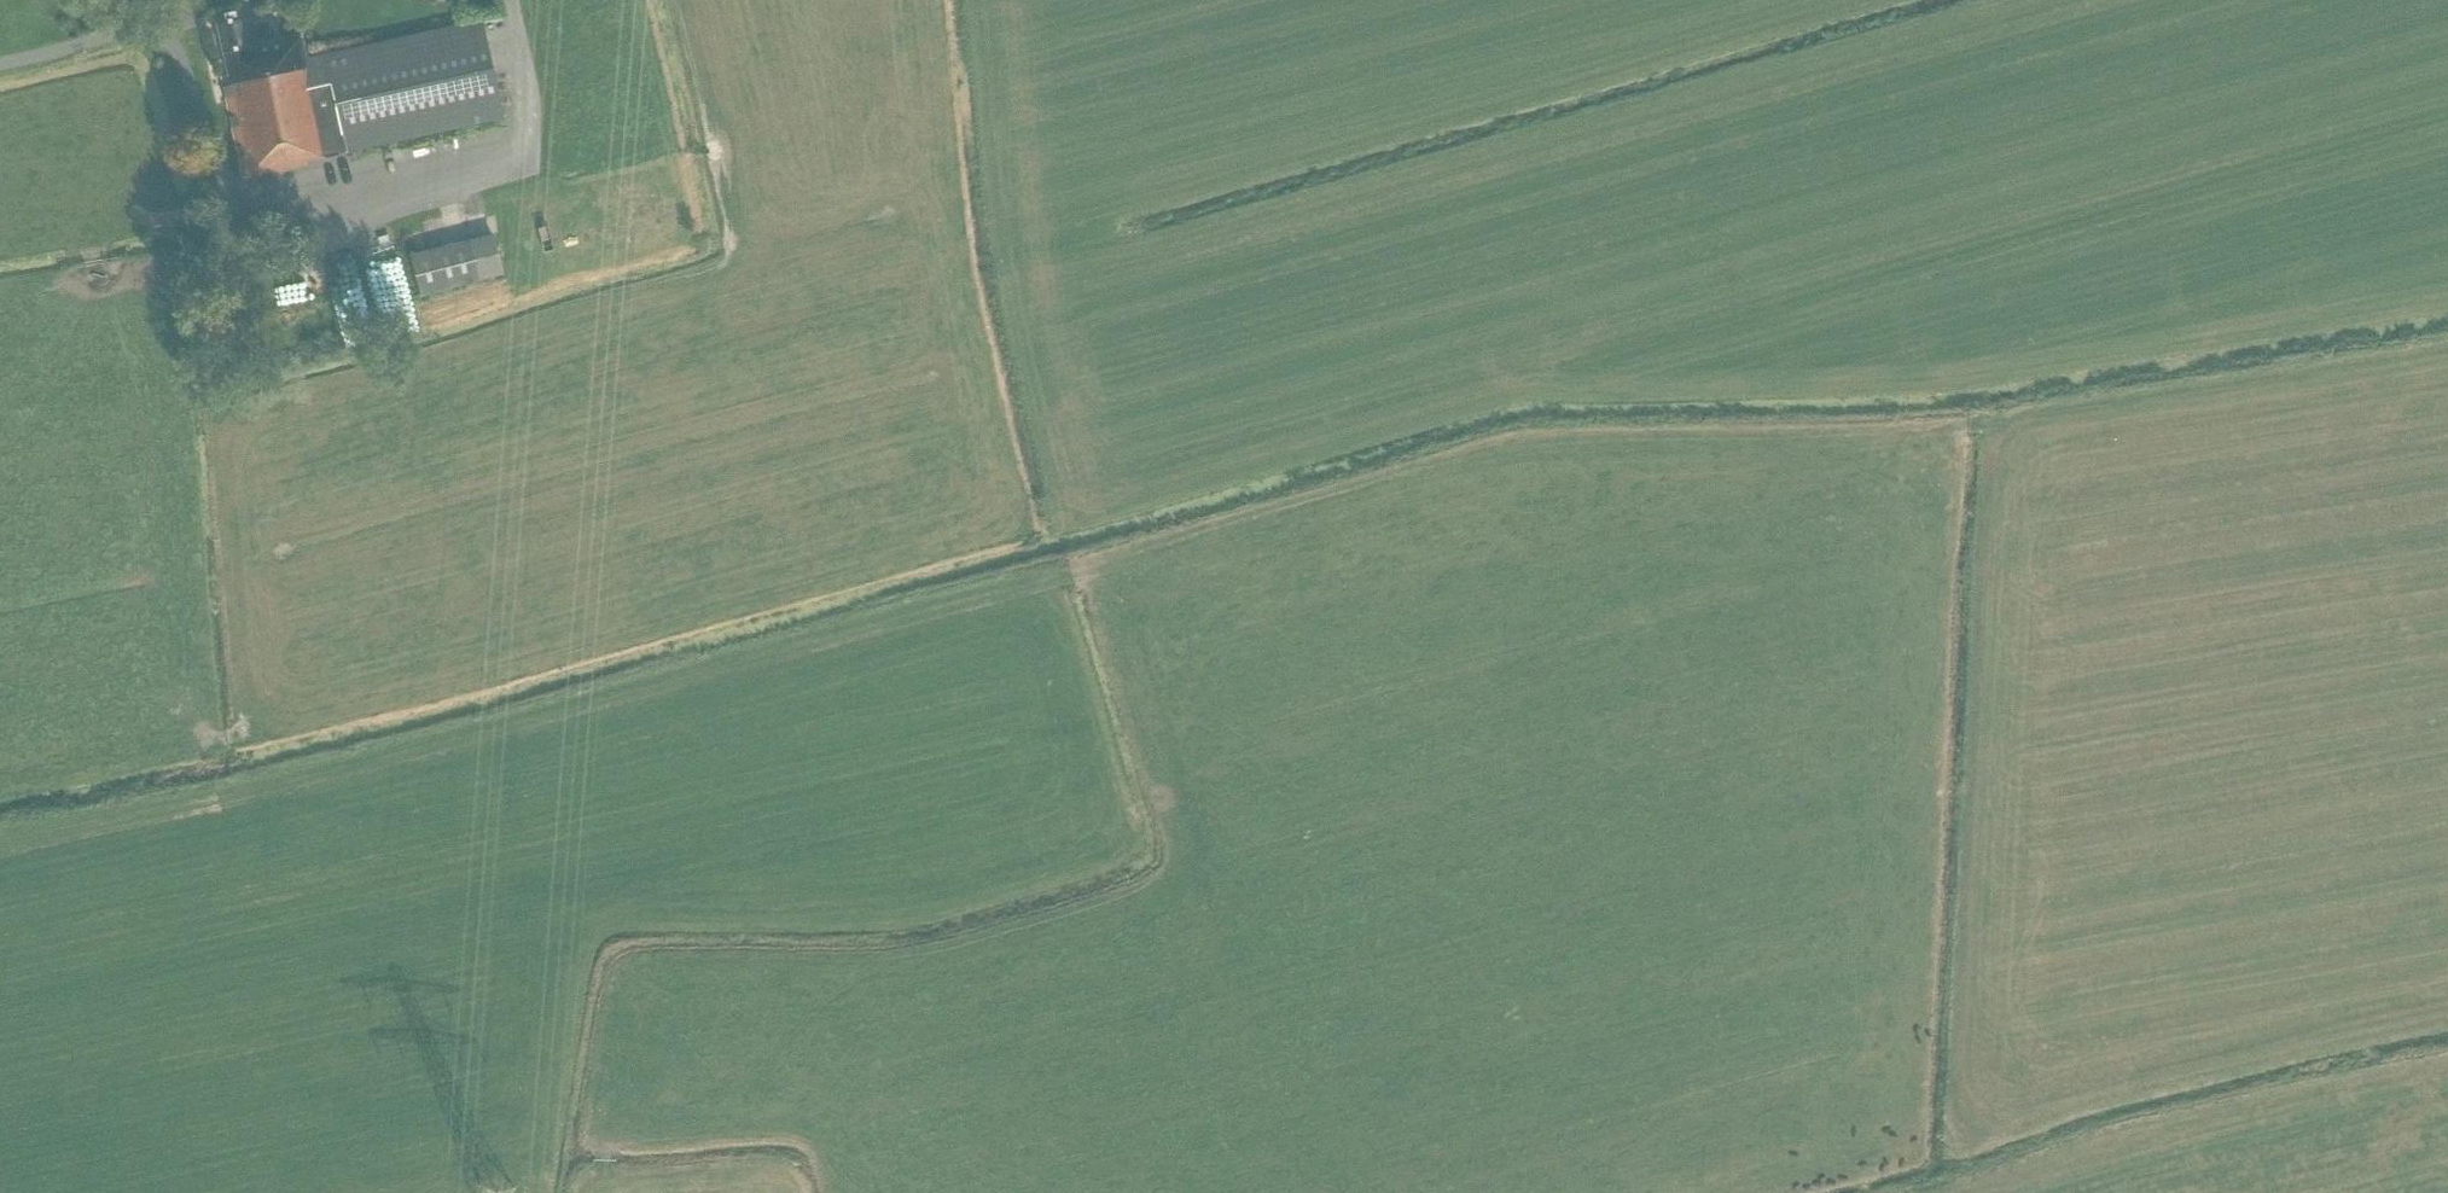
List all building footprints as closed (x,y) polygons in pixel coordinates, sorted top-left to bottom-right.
[(249,47),(243,18),(217,23),(228,75),(221,76),(243,179),(307,166),(306,162),(503,118),(482,23),(305,60),(300,37),(249,47)] [(490,236),(409,257),(418,296),(500,275),(490,236)]
